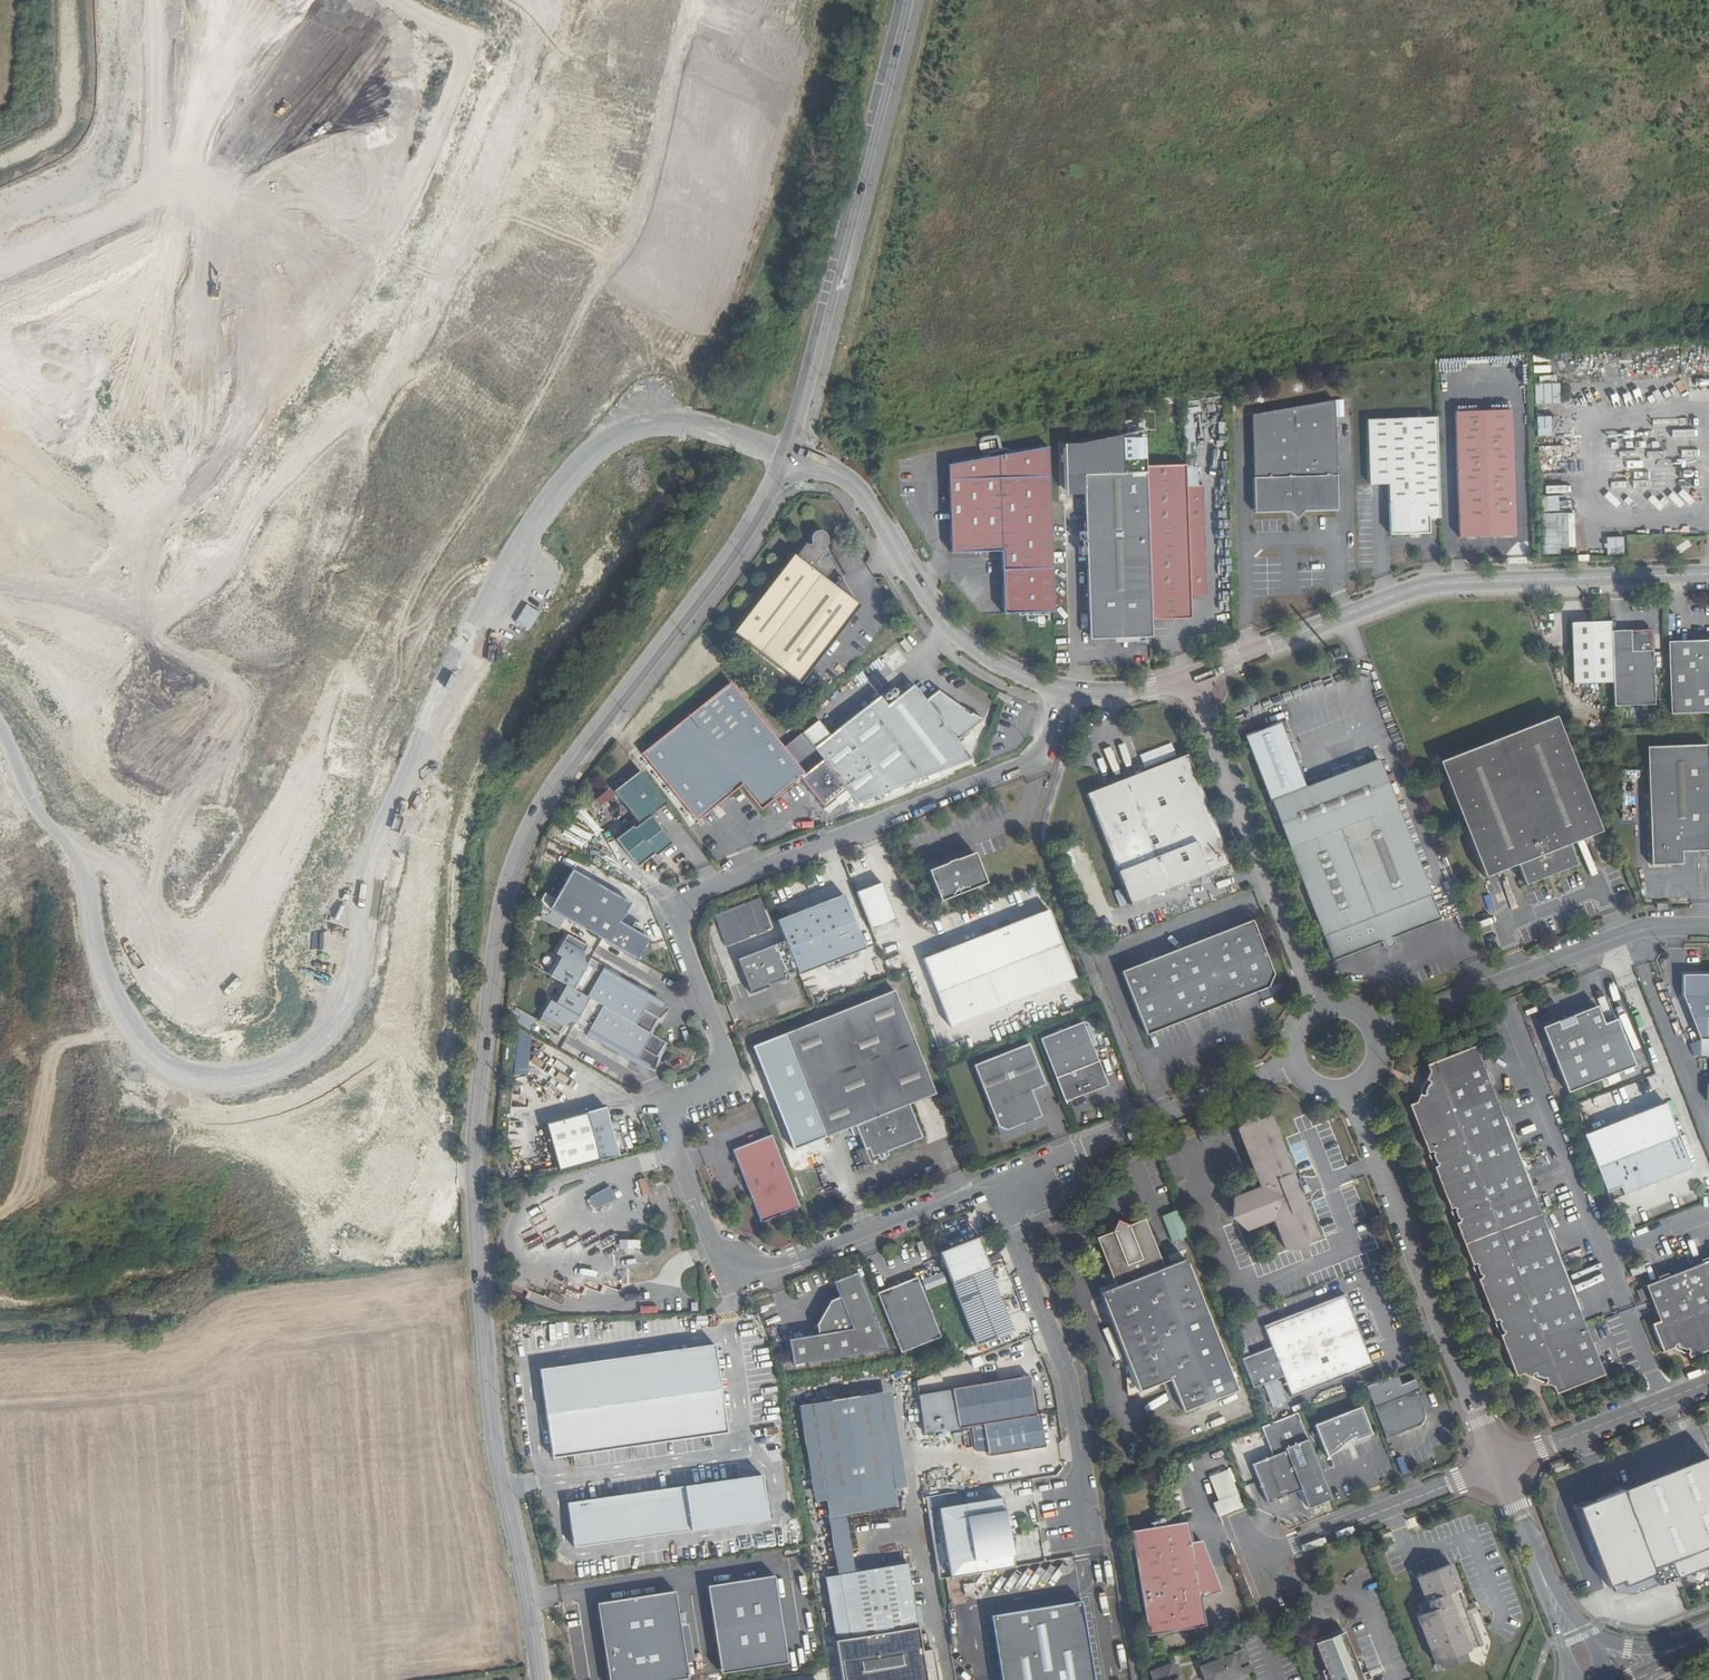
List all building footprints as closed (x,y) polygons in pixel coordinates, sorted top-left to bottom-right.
[(1459,538),(1513,537),(1511,411),(1455,412),(1459,538)] [(1145,423),(1138,423),(1138,431),(1157,430),(1156,412),(1144,413),(1145,423)] [(1254,513),(1288,512),(1292,510),(1299,510),(1302,512),(1337,511),(1333,412),(1249,415),(1254,513)] [(1538,436),(1552,436),(1550,416),(1537,417),(1538,436)] [(1439,520),(1436,420),(1366,422),(1368,487),(1387,486),(1389,536),(1429,535),(1429,521),(1439,520)] [(1228,433),(1225,421),(1218,423),(1220,435),(1228,433)] [(949,465),(949,477),(1036,475),(1050,475),(1049,447),(949,465)] [(1184,467),(1145,468),(1145,473),(1150,622),(1190,620),(1189,599),(1192,598),(1196,594),(1201,594),(1203,596),(1203,598),(1206,598),(1201,487),(1185,488),(1184,467)] [(1150,622),(1145,473),(1083,474),(1088,639),(1151,637),(1150,622)] [(1039,565),(1036,475),(949,477),(951,551),(1002,550),(1004,612),(1040,611),(1039,565)] [(1053,565),(1050,475),(1036,475),(1039,565),(1040,611),(1054,611),(1053,565)] [(1556,496),(1541,496),(1541,511),(1557,511),(1556,496)] [(1292,510),(1288,512),(1295,520),(1302,512),(1299,510),(1292,510)] [(1575,512),(1542,513),(1542,554),(1576,553),(1575,512)] [(793,555),(732,633),(798,685),(859,608),(855,604),(842,580),(834,588),(825,580),(835,569),(824,548),(827,544),(828,538),(824,533),(817,533),(813,537),(813,543),(810,546),(808,544),(797,557),(793,555)] [(1607,537),(1607,555),(1625,555),(1624,537),(1607,537)] [(834,588),(842,580),(835,569),(825,580),(834,588)] [(505,635),(520,643),(537,612),(522,603),(505,635)] [(1610,630),(1610,620),(1570,621),(1571,681),(1612,680),(1610,630)] [(1612,680),(1613,705),(1653,704),(1651,629),(1610,630),(1612,680)] [(1669,714),(1708,713),(1708,641),(1666,642),(1669,714)] [(927,701),(915,685),(889,706),(881,696),(830,736),(818,721),(783,748),(731,682),(642,751),(695,819),(740,785),(759,809),(822,760),(857,804),(970,757),(970,755),(976,743),(970,736),(961,743),(959,742),(985,722),(974,714),(969,717),(961,708),(963,707),(940,690),(927,701)] [(882,696),(888,704),(900,696),(894,688),(882,696)] [(1012,698),(999,692),(996,698),(1004,702),(1009,704),(1012,698)] [(1599,831),(1553,716),(1437,762),(1483,877),(1515,865),(1523,885),(1575,865),(1567,844),(1599,831)] [(1708,850),(1708,783),(1707,744),(1647,746),(1650,865),(1681,863),(1680,851),(1708,850)] [(1230,864),(1187,755),(1143,772),(1108,786),(1087,794),(1130,904),(1230,864)] [(1333,963),(1381,944),(1391,939),(1441,920),(1379,759),(1269,803),(1333,963)] [(665,801),(640,770),(613,791),(638,823),(633,827),(631,825),(615,838),(637,865),(653,853),(655,855),(672,842),(650,813),(665,801)] [(610,789),(594,800),(600,808),(615,797),(610,789)] [(945,862),(929,868),(941,899),(987,881),(978,859),(975,850),(958,857),(954,857),(948,860),(945,862)] [(549,909),(636,959),(648,939),(619,922),(630,904),(572,870),(549,909)] [(880,881),(856,891),(871,928),(895,919),(880,881)] [(1120,906),(1126,904),(1120,889),(1114,891),(1120,906)] [(844,894),(778,920),(800,974),(866,948),(844,894)] [(760,897),(713,914),(726,947),(772,930),(760,897)] [(922,958),(948,1027),(1074,978),(1048,910),(922,958)] [(1272,975),(1251,921),(1120,973),(1146,1036),(1267,989),(1272,975)] [(553,978),(570,987),(648,1032),(656,1018),(658,1019),(668,1009),(665,1007),(653,1000),(654,998),(604,969),(605,967),(590,959),(587,965),(578,960),(586,946),(568,935),(557,954),(565,958),(553,978)] [(1391,939),(1381,944),(1383,949),(1387,950),(1392,948),(1393,944),(1391,939)] [(775,944),(737,959),(750,994),(788,979),(775,944)] [(1683,974),(1683,995),(1699,1037),(1708,1037),(1708,974),(1683,974)] [(656,1056),(664,1042),(648,1032),(570,987),(558,1008),(551,1003),(540,1021),(558,1031),(566,1018),(575,1023),(572,1029),(586,1037),(587,1036),(638,1065),(639,1063),(650,1069),(654,1071),(657,1057),(656,1056)] [(886,1155),(884,1151),(919,1138),(906,1105),(933,1094),(928,1081),(893,991),(782,1034),(821,1136),(852,1124),(861,1148),(866,1147),(869,1157),(876,1155),(877,1158),(886,1155)] [(654,998),(653,1000),(665,1007),(666,1004),(655,997),(654,998)] [(1602,1025),(1595,1008),(1541,1029),(1566,1094),(1622,1072),(1623,1076),(1632,1073),(1630,1069),(1633,1068),(1615,1020),(1602,1025)] [(522,1011),(516,1022),(529,1030),(536,1019),(522,1011)] [(1038,1039),(1063,1103),(1098,1089),(1095,1084),(1103,1080),(1081,1023),(1038,1039)] [(515,1074),(528,1074),(530,1033),(516,1032),(515,1074)] [(1045,1083),(1029,1043),(973,1065),(995,1122),(1000,1120),(1003,1121),(1004,1123),(1040,1110),(1031,1088),(1045,1083)] [(1504,1338),(1500,1339),(1514,1376),(1522,1373),(1552,1386),(1555,1393),(1603,1374),(1476,1047),(1427,1066),(1430,1073),(1417,1103),(1409,1107),(1427,1153),(1431,1151),(1436,1166),(1432,1167),(1449,1209),(1453,1207),(1459,1221),(1454,1222),(1471,1265),(1475,1263),(1480,1278),(1476,1280),(1494,1325),(1499,1324),(1504,1338)] [(650,1069),(639,1063),(638,1065),(637,1065),(649,1072),(650,1069)] [(1095,1084),(1098,1089),(1106,1086),(1103,1080),(1095,1084)] [(1666,1104),(1584,1136),(1611,1205),(1693,1172),(1666,1104)] [(545,1123),(558,1171),(625,1153),(620,1132),(617,1133),(610,1129),(605,1107),(545,1123)] [(1318,1238),(1304,1202),(1295,1181),(1292,1172),(1291,1173),(1269,1116),(1237,1128),(1261,1189),(1234,1200),(1246,1231),(1275,1219),(1287,1250),(1318,1238)] [(800,1207),(771,1132),(731,1147),(761,1223),(800,1207)] [(1431,1151),(1427,1153),(1432,1167),(1436,1166),(1431,1151)] [(638,1180),(642,1195),(649,1193),(646,1178),(638,1180)] [(1295,1181),(1304,1202),(1311,1199),(1302,1178),(1295,1181)] [(610,1186),(590,1197),(597,1209),(617,1198),(610,1186)] [(1453,1207),(1449,1209),(1454,1222),(1459,1221),(1453,1207)] [(1170,1242),(1187,1237),(1180,1211),(1163,1215),(1170,1242)] [(1160,1268),(1142,1222),(1099,1239),(1117,1285),(1098,1292),(1138,1391),(1169,1379),(1182,1410),(1236,1389),(1184,1259),(1160,1268)] [(796,1236),(798,1242),(809,1237),(808,1232),(796,1236)] [(566,1247),(581,1241),(579,1235),(563,1241),(566,1247)] [(940,1252),(978,1344),(1013,1330),(987,1266),(988,1265),(977,1237),(940,1252)] [(1708,1349),(1708,1260),(1643,1287),(1656,1321),(1649,1324),(1661,1352),(1670,1348),(1687,1358),(1708,1349)] [(1471,1265),(1476,1280),(1480,1278),(1475,1263),(1471,1265)] [(790,1364),(887,1348),(856,1270),(832,1279),(839,1297),(830,1300),(814,1325),(816,1335),(786,1340),(790,1364)] [(923,1279),(927,1289),(947,1281),(943,1271),(923,1279)] [(877,1293),(901,1352),(941,1336),(917,1277),(877,1293)] [(1240,1358),(1252,1389),(1263,1385),(1272,1407),(1285,1402),(1277,1379),(1283,1377),(1291,1397),(1363,1370),(1373,1366),(1356,1318),(1354,1319),(1349,1305),(1347,1299),(1346,1299),(1341,1301),(1339,1295),(1262,1325),(1270,1346),(1240,1358)] [(1494,1325),(1500,1339),(1504,1338),(1499,1324),(1494,1325)] [(715,1344),(540,1371),(553,1459),(728,1432),(715,1344)] [(1439,1365),(1433,1350),(1426,1352),(1433,1368),(1439,1365)] [(1365,1386),(1385,1439),(1418,1426),(1423,1420),(1424,1414),(1416,1393),(1420,1391),(1415,1379),(1401,1384),(1397,1374),(1365,1386)] [(951,1389),(957,1428),(983,1424),(1035,1415),(1028,1377),(951,1389)] [(880,1389),(896,1492),(906,1489),(889,1387),(880,1389)] [(919,1627),(915,1608),(907,1564),(856,1572),(847,1514),(844,1500),(896,1492),(880,1389),(812,1403),(828,1503),(839,1574),(849,1638),(834,1640),(841,1679),(939,1679),(934,1649),(922,1651),(919,1627)] [(818,1504),(828,1503),(812,1403),(801,1404),(818,1504)] [(1371,1434),(1360,1406),(1313,1424),(1325,1457),(1333,1453),(1344,1442),(1353,1437),(1355,1440),(1371,1434)] [(1044,1447),(1038,1415),(1035,1415),(983,1424),(988,1456),(1044,1447)] [(1307,1509),(1331,1499),(1300,1420),(1277,1429),(1286,1450),(1252,1463),(1267,1503),(1300,1490),(1307,1509)] [(1577,1508),(1580,1516),(1590,1540),(1592,1539),(1605,1571),(1603,1572),(1608,1585),(1618,1581),(1618,1583),(1641,1574),(1635,1558),(1664,1547),(1673,1570),(1675,1574),(1708,1561),(1708,1457),(1577,1508)] [(1209,1476),(1219,1500),(1237,1493),(1227,1468),(1209,1476)] [(763,1476),(569,1502),(575,1550),(770,1523),(763,1476)] [(844,1500),(847,1514),(898,1505),(896,1492),(844,1500)] [(1218,1516),(1221,1514),(1243,1506),(1237,1493),(1219,1500),(1213,1503),(1218,1516)] [(949,1578),(1013,1568),(1011,1551),(1008,1536),(1007,1531),(1005,1516),(1002,1499),(938,1510),(949,1578)] [(1202,1609),(1218,1599),(1197,1546),(1192,1544),(1189,1522),(1131,1532),(1147,1636),(1205,1626),(1202,1609)] [(1197,1546),(1218,1599),(1221,1597),(1201,1547),(1197,1546)] [(1664,1547),(1635,1558),(1645,1581),(1654,1577),(1653,1573),(1657,1572),(1662,1570),(1664,1573),(1673,1570),(1664,1547)] [(1464,1652),(1480,1646),(1462,1599),(1460,1599),(1456,1590),(1460,1588),(1450,1563),(1415,1576),(1425,1601),(1420,1604),(1423,1613),(1417,1615),(1439,1670),(1467,1659),(1464,1652)] [(824,1576),(834,1640),(849,1638),(839,1574),(824,1576)] [(774,1575),(709,1586),(724,1677),(789,1666),(774,1575)] [(612,1679),(691,1679),(676,1589),(598,1602),(612,1679)] [(1462,1599),(1480,1646),(1484,1644),(1472,1613),(1476,1611),(1472,1601),(1467,1602),(1465,1597),(1462,1599)] [(1071,1604),(981,1618),(991,1679),(1084,1679),(1071,1604)] [(915,1608),(919,1627),(924,1625),(920,1607),(915,1608)] [(1342,1633),(1341,1629),(1317,1638),(1318,1642),(1342,1633)] [(1341,1629),(1342,1633),(1361,1679),(1363,1679),(1361,1674),(1355,1658),(1343,1629),(1341,1629)] [(1342,1633),(1318,1642),(1333,1679),(1361,1679),(1342,1633)] [(1317,1638),(1314,1640),(1325,1669),(1329,1679),(1333,1679),(1318,1642),(1317,1638)] [(1250,1677),(1247,1670),(1251,1668),(1243,1648),(1198,1666),(1204,1679),(1242,1679),(1250,1677)] [(1358,1656),(1355,1658),(1361,1674),(1364,1672),(1358,1656)] [(1178,1679),(1172,1664),(1150,1673),(1153,1679),(1178,1679)] [(1361,1674),(1363,1679),(1365,1679),(1368,1679),(1370,1678),(1367,1671),(1364,1672),(1361,1674)]
